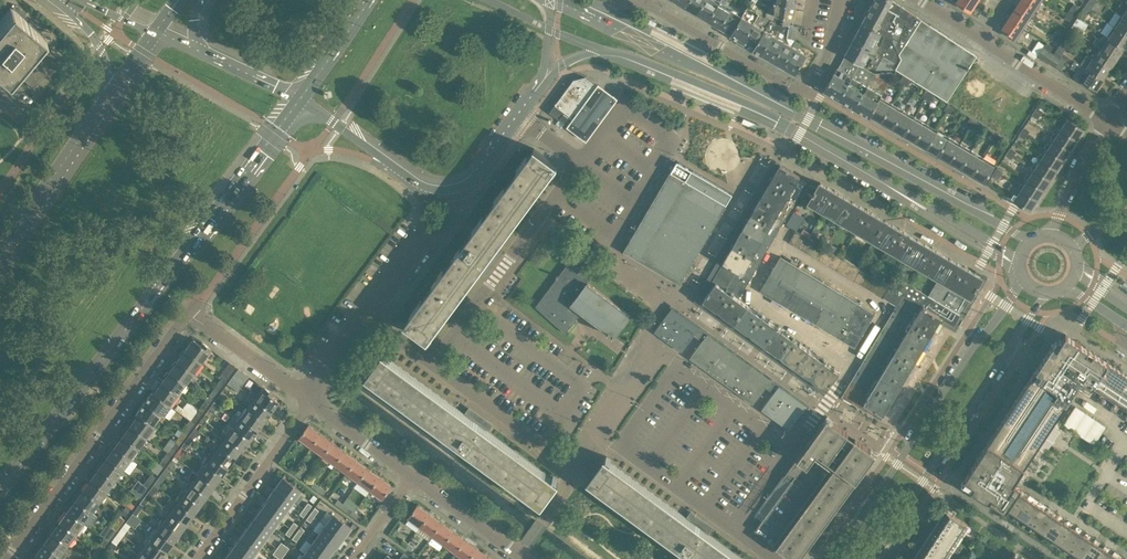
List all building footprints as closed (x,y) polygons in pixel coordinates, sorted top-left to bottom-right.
[(705,0),(690,0),(686,7),(697,14),(705,0)] [(714,0),(705,0),(697,14),(709,20),(719,3),(714,0)] [(766,16),(771,19),(776,22),(789,24),(789,25),(790,17),(793,18),(796,0),(773,0),(772,0),(769,0),(766,16)] [(885,33),(891,37),(899,52),(922,19),(892,0),(875,0),(863,21),(885,33)] [(977,1),(975,0),(958,0),(957,2),(971,11),(977,1)] [(1016,8),(1031,18),(1037,8),(1025,0),(1022,0),(1016,8)] [(1037,8),(1042,0),(1025,0),(1037,8)] [(1090,10),(1097,0),(1089,0),(1084,7),(1090,10)] [(1121,1),(1119,5),(1125,9),(1121,16),(1126,19),(1126,4),(1121,1)] [(709,20),(720,27),(731,10),(719,3),(709,20)] [(1072,17),(1079,7),(1073,3),(1066,13),(1072,17)] [(15,4),(12,8),(24,18),(27,14),(15,4)] [(747,6),(741,16),(742,16),(732,34),(731,35),(743,42),(759,12),(755,10),(749,7),(747,6)] [(755,10),(759,12),(761,14),(764,9),(762,8),(758,6),(755,10)] [(7,78),(5,76),(10,69),(13,71),(31,86),(37,79),(40,81),(52,66),(49,64),(55,57),(38,42),(35,40),(41,34),(43,35),(44,35),(26,20),(24,18),(12,8),(11,7),(5,14),(0,10),(0,11),(0,73),(7,78)] [(1024,28),(1031,18),(1016,8),(1010,18),(1024,28)] [(742,16),(741,16),(731,10),(720,27),(732,34),(742,16)] [(1093,19),(1081,11),(1078,17),(1083,21),(1088,24),(1089,25),(1093,19)] [(771,19),(766,16),(761,14),(759,12),(743,42),(754,48),(771,19)] [(1121,16),(1114,26),(1126,34),(1126,19),(1121,16)] [(1088,24),(1083,21),(1078,17),(1071,27),(1077,30),(1076,31),(1081,35),(1088,24)] [(1024,28),(1010,18),(1003,28),(1008,32),(1007,34),(1016,40),(1024,28)] [(776,22),(771,19),(754,48),(781,64),(792,45),(786,41),(789,24),(776,22)] [(902,57),(899,63),(898,64),(898,63),(895,68),(947,99),(971,63),(977,55),(922,19),(899,52),(902,57)] [(902,57),(899,52),(891,37),(885,33),(884,35),(863,23),(854,38),(877,50),(892,57),(891,59),(899,63),(902,57)] [(1126,42),(1126,34),(1114,26),(1108,36),(1124,47),(1126,42)] [(1077,30),(1071,27),(1064,38),(1070,41),(1076,31),(1077,30)] [(1056,29),(1053,33),(1060,37),(1062,33),(1056,29)] [(1057,41),(1060,37),(1053,33),(1051,37),(1057,41)] [(1117,57),(1124,47),(1108,36),(1104,43),(1095,37),(1092,42),(1101,47),(1101,46),(1117,57)] [(896,62),(898,63),(898,64),(899,63),(891,59),(892,57),(877,50),(854,38),(846,54),(868,66),(869,65),(876,69),(893,69),(896,62)] [(1038,41),(1031,52),(1037,55),(1044,45),(1038,41)] [(1050,51),(1053,46),(1046,42),(1044,45),(1037,55),(1044,60),(1050,51)] [(1060,44),(1057,48),(1063,52),(1066,48),(1060,44)] [(781,64),(795,72),(807,53),(792,45),(781,64)] [(1110,68),(1117,57),(1101,46),(1101,47),(1094,57),(1110,68)] [(1069,56),(1063,52),(1057,48),(1055,51),(1062,56),(1054,67),(1060,70),(1069,56)] [(1062,56),(1055,51),(1054,53),(1048,62),(1054,67),(1062,56)] [(844,56),(838,68),(838,67),(825,89),(840,98),(853,76),(856,69),(859,64),(844,56)] [(1103,78),(1110,68),(1094,57),(1087,68),(1103,78)] [(1096,89),(1103,78),(1087,68),(1080,63),(1073,75),(1079,79),(1079,80),(1086,85),(1087,83),(1096,89)] [(853,76),(840,98),(855,107),(868,85),(874,72),(859,64),(856,69),(853,76)] [(895,72),(874,72),(868,85),(855,107),(870,116),(870,114),(881,97),(883,94),(882,93),(895,72)] [(908,78),(902,75),(899,81),(904,84),(908,78)] [(555,104),(571,116),(573,117),(592,92),(575,78),(556,104),(555,103),(555,104)] [(911,80),(908,78),(904,84),(907,86),(907,85),(914,89),(917,84),(910,80),(911,80)] [(599,86),(567,128),(587,143),(619,100),(599,86)] [(870,114),(882,121),(892,104),(881,97),(870,114)] [(571,116),(555,104),(554,104),(555,105),(550,111),(566,122),(571,116)] [(904,110),(892,104),(882,121),(893,128),(904,110)] [(1037,107),(1034,111),(1040,115),(1042,111),(1037,107)] [(893,128),(905,135),(915,117),(904,110),(893,128)] [(1037,119),(1040,115),(1034,111),(1031,115),(1037,119)] [(926,124),(915,117),(905,135),(916,141),(926,124)] [(1058,126),(1060,128),(1077,139),(1084,128),(1067,117),(1063,124),(1060,122),(1058,126)] [(916,141),(927,148),(938,130),(926,124),(916,141)] [(1070,149),(1077,139),(1060,128),(1056,134),(1054,132),(1051,136),(1053,138),(1070,149)] [(949,137),(938,130),(927,148),(939,155),(949,137)] [(988,137),(993,139),(996,133),(992,131),(988,137)] [(1001,136),(996,133),(993,139),(997,142),(1001,136)] [(939,155),(950,162),(961,144),(949,137),(939,155)] [(1045,146),(1047,148),(1064,159),(1070,149),(1053,138),(1050,144),(1047,142),(1045,146)] [(972,150),(961,144),(950,162),(961,168),(972,150)] [(1010,147),(1008,151),(1014,155),(1016,151),(1010,147)] [(535,148),(406,321),(427,337),(428,336),(429,337),(433,333),(431,332),(479,267),(483,270),(492,259),(488,256),(552,169),(553,170),(557,165),(555,164),(556,163),(535,148)] [(1057,169),(1064,159),(1047,148),(1043,154),(1041,152),(1038,156),(1040,158),(1057,169)] [(961,168),(973,175),(983,157),(972,150),(961,168)] [(985,182),(995,164),(983,157),(973,175),(985,182)] [(1031,166),(1034,168),(1051,179),(1057,169),(1040,158),(1036,164),(1034,162),(1031,166)] [(676,160),(627,247),(681,278),(684,273),(687,268),(722,207),(724,204),(731,191),(676,160)] [(780,164),(761,197),(788,213),(807,181),(798,177),(799,175),(780,164)] [(1044,189),(1051,179),(1034,168),(1030,174),(1028,172),(1025,176),(1027,178),(1044,189)] [(1018,186),(1021,188),(1038,199),(1044,189),(1027,178),(1023,184),(1021,183),(1018,186)] [(809,183),(802,196),(810,200),(809,201),(912,261),(920,266),(939,277),(928,295),(960,314),(965,306),(971,296),(982,277),(819,181),(816,187),(809,183)] [(1031,209),(1038,199),(1021,188),(1017,194),(1014,192),(1012,196),(1019,201),(1018,202),(1024,206),(1024,205),(1031,209)] [(779,229),(788,213),(761,197),(751,213),(779,229)] [(794,210),(788,224),(800,228),(805,214),(794,210)] [(770,245),(779,229),(751,213),(742,229),(770,245)] [(760,262),(770,245),(742,229),(733,245),(760,262)] [(789,242),(795,245),(802,234),(796,230),(789,242)] [(795,245),(801,249),(809,238),(802,234),(795,245)] [(801,249),(807,252),(814,241),(809,238),(801,249)] [(807,252),(813,256),(820,244),(814,241),(807,252)] [(819,259),(826,248),(820,244),(813,256),(819,259)] [(751,278),(760,262),(733,245),(723,262),(751,278)] [(819,259),(825,263),(832,251),(826,248),(819,259)] [(565,332),(577,320),(573,316),(579,308),(615,336),(631,314),(588,282),(599,268),(577,251),(559,275),(557,274),(556,276),(558,277),(536,305),(565,332)] [(825,263),(830,266),(837,254),(832,251),(825,263)] [(830,266),(836,269),(843,258),(837,254),(830,266)] [(840,338),(859,303),(780,256),(760,291),(840,338)] [(836,269),(842,273),(849,261),(843,258),(836,269)] [(842,273),(847,276),(854,264),(849,261),(842,273)] [(739,298),(751,278),(723,262),(713,280),(716,282),(716,281),(732,293),(739,298)] [(847,276),(853,279),(860,268),(854,264),(847,276)] [(866,271),(860,268),(853,279),(859,283),(866,271)] [(859,283),(865,286),(871,274),(866,271),(859,283)] [(865,286),(871,290),(878,278),(871,274),(865,286)] [(889,285),(890,285),(896,289),(902,293),(941,317),(951,323),(951,322),(954,322),(955,322),(960,314),(895,275),(889,285)] [(883,281),(878,278),(871,290),(876,293),(883,281)] [(716,281),(716,282),(703,300),(718,312),(732,293),(716,281)] [(889,285),(883,281),(876,293),(883,297),(890,285),(889,285)] [(896,289),(890,285),(883,297),(890,300),(896,289)] [(896,304),(902,293),(896,289),(890,300),(896,304)] [(748,304),(739,298),(732,293),(718,312),(734,323),(748,304)] [(902,293),(896,304),(893,309),(931,333),(941,317),(902,293)] [(875,313),(859,303),(840,338),(855,347),(875,313)] [(749,334),(763,315),(748,304),(734,323),(749,334)] [(673,344),(690,320),(681,314),(672,307),(655,331),(664,338),(673,344)] [(873,342),(912,366),(931,333),(893,309),(873,342)] [(778,326),(763,315),(749,334),(764,345),(778,326)] [(690,320),(673,344),(682,351),(700,327),(690,320)] [(780,356),(793,338),(778,326),(764,345),(780,356)] [(716,339),(708,333),(701,343),(690,357),(698,363),(716,339)] [(1088,348),(1074,339),(1066,333),(1062,339),(1058,336),(961,481),(971,488),(1005,510),(1005,509),(1006,509),(1008,505),(1008,504),(1017,490),(1018,491),(1021,487),(1013,482),(1018,475),(1079,383),(1088,389),(1087,390),(1126,417),(1126,374),(1088,348)] [(200,361),(210,347),(202,341),(200,344),(192,338),(184,349),(200,361)] [(809,349),(793,338),(780,356),(795,368),(809,349)] [(724,345),(716,339),(698,363),(706,369),(724,345)] [(854,374),(873,386),(893,398),(912,366),(873,342),(854,374)] [(722,380),(739,356),(724,345),(706,369),(722,380)] [(192,371),(200,361),(184,349),(183,350),(182,350),(179,353),(180,355),(176,359),(192,371)] [(810,379),(824,360),(809,349),(795,368),(810,379)] [(552,477),(487,428),(490,424),(477,415),(474,419),(389,356),(390,354),(385,351),(384,352),(383,352),(367,374),(541,503),(558,481),(557,480),(558,479),(553,475),(552,477)] [(738,392),(755,368),(739,356),(722,380),(738,392)] [(184,382),(192,371),(176,359),(176,360),(174,360),(171,364),(172,365),(168,370),(184,382)] [(824,360),(810,379),(826,390),(839,371),(824,360)] [(235,366),(229,362),(219,375),(222,377),(226,379),(235,366)] [(236,380),(242,372),(238,368),(231,377),(236,380)] [(755,368),(738,392),(754,403),(771,379),(755,368)] [(176,393),(184,382),(168,370),(168,371),(166,371),(164,375),(164,376),(161,381),(176,393)] [(239,388),(248,376),(242,372),(236,380),(231,377),(229,380),(239,388)] [(873,386),(854,374),(845,389),(841,396),(856,405),(858,409),(860,408),(861,408),(863,412),(866,411),(869,415),(871,414),(878,419),(880,420),(883,414),(893,398),(873,386)] [(218,390),(226,379),(222,377),(214,387),(218,390)] [(239,388),(229,380),(227,383),(237,391),(239,388)] [(168,403),(176,393),(161,381),(160,382),(158,382),(156,385),(156,387),(153,392),(167,402),(168,403)] [(762,409),(789,429),(790,430),(807,405),(779,385),(762,409)] [(272,392),(263,386),(257,395),(255,393),(252,397),(270,410),(277,400),(270,395),(272,392)] [(214,387),(206,398),(210,401),(218,390),(214,387)] [(159,413),(167,402),(153,392),(151,390),(143,401),(159,413)] [(226,394),(221,390),(215,399),(219,402),(226,394)] [(251,403),(247,408),(264,420),(268,415),(268,413),(270,410),(252,397),(249,401),(251,403)] [(199,407),(204,410),(210,401),(206,398),(199,407)] [(159,413),(143,401),(135,412),(151,423),(156,417),(162,422),(165,418),(159,413)] [(190,419),(194,422),(202,412),(187,401),(183,407),(178,403),(174,408),(190,420),(190,419)] [(1094,445),(1106,427),(1075,406),(1063,424),(1094,445)] [(261,425),(264,420),(247,408),(243,414),(241,412),(238,416),(256,429),(259,425),(261,425)] [(153,425),(151,423),(135,412),(127,423),(145,436),(153,425)] [(256,429),(238,416),(235,420),(237,421),(233,427),(250,439),(255,433),(254,432),(256,429)] [(182,430),(186,433),(194,422),(190,419),(190,420),(182,430)] [(807,474),(816,461),(834,475),(776,553),(784,558),(803,558),(879,454),(867,445),(865,447),(835,425),(837,423),(827,419),(796,468),(807,474)] [(145,436),(127,423),(120,433),(137,446),(143,451),(147,446),(141,442),(145,436)] [(321,432),(309,423),(299,436),(312,445),(321,432)] [(194,427),(187,437),(192,440),(199,430),(194,427)] [(250,439),(233,427),(229,433),(227,431),(224,435),(241,447),(242,448),(245,444),(247,444),(250,439)] [(179,444),(186,433),(182,430),(175,441),(179,444)] [(321,432),(312,445),(323,454),(333,441),(321,432)] [(129,457),(137,446),(120,433),(112,444),(129,457)] [(241,447),(224,435),(223,434),(220,438),(222,439),(218,444),(234,456),(235,455),(237,456),(240,451),(239,450),(241,447)] [(175,441),(170,437),(166,443),(171,446),(175,441)] [(194,442),(192,440),(187,437),(185,440),(181,446),(185,449),(189,443),(192,445),(194,442)] [(171,455),(179,444),(175,441),(171,446),(167,451),(167,452),(171,455)] [(333,441),(323,454),(335,462),(345,450),(333,441)] [(234,456),(218,444),(216,443),(213,447),(215,449),(212,454),(211,455),(227,466),(228,465),(230,465),(233,462),(232,460),(234,456)] [(122,467),(129,457),(112,444),(104,454),(122,467)] [(178,459),(185,449),(181,446),(174,455),(178,459)] [(345,450),(335,462),(347,471),(357,458),(345,450)] [(163,466),(171,455),(167,452),(159,463),(163,466)] [(208,458),(205,463),(204,464),(220,476),(221,475),(223,474),(226,471),(225,469),(227,466),(211,455),(212,454),(209,452),(206,457),(208,458)] [(104,454),(96,465),(114,478),(118,472),(121,474),(124,470),(121,468),(122,467),(104,454)] [(174,455),(167,465),(171,468),(178,459),(174,455)] [(708,533),(711,528),(699,519),(695,524),(610,460),(611,459),(606,456),(605,457),(604,456),(588,478),(698,558),(743,558),(708,533)] [(357,458),(347,471),(359,480),(368,467),(357,458)] [(218,479),(220,476),(204,464),(205,463),(202,461),(199,466),(202,468),(198,473),(213,485),(214,484),(216,484),(219,480),(218,479)] [(156,462),(151,470),(157,474),(162,466),(156,462)] [(106,489),(114,478),(96,465),(88,477),(106,489)] [(165,467),(160,474),(164,478),(169,470),(165,467)] [(368,467),(359,480),(371,488),(380,476),(368,467)] [(302,473),(297,470),(294,474),(299,478),(302,473)] [(211,488),(213,485),(198,473),(195,471),(192,475),(195,477),(191,482),(191,483),(206,495),(207,493),(209,493),(212,489),(211,488)] [(147,486),(155,477),(150,473),(143,483),(147,486)] [(157,487),(164,478),(160,474),(153,484),(157,487)] [(380,476),(371,488),(383,497),(392,484),(380,476)] [(98,500),(106,489),(88,477),(80,487),(98,500)] [(292,500),(299,490),(282,477),(274,487),(292,500)] [(204,497),(206,495),(191,483),(191,482),(188,480),(185,485),(188,487),(184,492),(183,492),(199,504),(200,503),(202,503),(205,499),(204,497)] [(139,497),(147,486),(143,483),(143,484),(142,483),(134,494),(139,497)] [(151,497),(157,487),(153,484),(146,493),(150,496),(151,497)] [(90,511),(98,500),(80,487),(73,498),(90,511)] [(268,498),(268,497),(285,510),(292,500),(274,487),(267,497),(268,498)] [(197,507),(199,504),(183,492),(184,492),(181,490),(178,494),(181,496),(177,501),(193,514),(194,512),(195,512),(198,509),(197,507)] [(1018,491),(1017,490),(1008,504),(1008,505),(1006,509),(1005,509),(1005,510),(1005,511),(1007,508),(1015,513),(1027,496),(1018,491)] [(146,493),(139,503),(143,506),(150,496),(146,493)] [(1036,503),(1027,496),(1015,513),(1025,520),(1036,503)] [(278,519),(285,510),(268,497),(268,498),(265,502),(264,501),(261,505),(262,506),(261,507),(278,519)] [(97,516),(90,511),(73,498),(65,508),(82,521),(90,526),(97,516)] [(191,517),(193,514),(177,501),(174,499),(171,504),(174,506),(170,511),(185,523),(186,522),(188,522),(191,518),(191,517)] [(303,508),(307,511),(311,505),(307,502),(303,508)] [(134,509),(132,513),(136,516),(136,515),(143,506),(139,503),(134,509)] [(339,507),(351,516),(354,511),(342,503),(339,507)] [(1034,526),(1036,523),(1045,509),(1036,503),(1025,520),(1034,526)] [(124,515),(130,507),(125,504),(120,512),(124,515)] [(421,525),(430,512),(418,504),(409,517),(421,525)] [(278,519),(261,507),(261,508),(260,507),(257,511),(258,512),(254,517),(271,529),(278,519)] [(314,516),(318,510),(314,507),(310,513),(314,516)] [(65,508),(57,519),(74,532),(79,536),(82,531),(77,528),(82,521),(65,508)] [(303,508),(299,514),(303,517),(307,511),(303,508)] [(183,526),(185,523),(170,511),(167,509),(164,513),(167,515),(163,520),(161,518),(160,519),(179,532),(180,532),(181,532),(184,527),(183,526)] [(967,524),(953,515),(947,511),(945,509),(912,558),(944,558),(967,524)] [(1055,515),(1045,509),(1036,523),(1034,526),(1044,532),(1055,515)] [(351,516),(359,521),(362,517),(354,511),(351,516)] [(433,534),(442,521),(430,512),(421,525),(433,534)] [(137,516),(136,515),(136,516),(132,513),(125,522),(129,525),(137,516)] [(310,513),(306,518),(310,522),(314,516),(310,513)] [(343,537),(350,527),(332,514),(325,524),(343,537)] [(1053,538),(1055,536),(1064,521),(1055,515),(1044,532),(1053,538)] [(116,530),(124,519),(120,516),(112,527),(116,530)] [(264,538),(271,529),(254,517),(251,521),(250,521),(247,524),(248,525),(247,526),(264,538)] [(67,542),(74,532),(57,519),(49,530),(67,542)] [(154,528),(153,528),(172,542),(173,540),(174,541),(177,537),(176,536),(179,532),(160,519),(157,523),(160,525),(156,529),(154,528)] [(293,530),(297,524),(293,521),(289,527),(293,530)] [(444,543),(454,530),(442,521),(433,534),(444,543)] [(1074,528),(1064,521),(1055,536),(1053,538),(1062,544),(1074,528)] [(123,535),(129,525),(125,522),(118,531),(123,535)] [(318,533),(334,546),(335,547),(343,537),(325,524),(318,533)] [(264,538),(247,526),(247,527),(246,526),(243,530),(244,531),(240,536),(257,548),(264,538)] [(300,535),(304,529),(300,526),(296,532),(300,535)] [(289,527),(285,533),(289,536),(293,530),(289,527)] [(170,545),(172,542),(153,528),(151,532),(153,534),(149,539),(147,538),(146,538),(165,552),(166,550),(167,550),(170,546),(170,545)] [(1072,551),(1074,548),(1083,534),(1074,528),(1062,544),(1072,551)] [(59,553),(67,542),(49,530),(41,541),(59,553)] [(456,551),(466,538),(454,530),(444,543),(456,551)] [(115,544),(123,535),(118,531),(111,541),(115,544)] [(296,532),(291,538),(295,541),(300,535),(296,532)] [(327,555),(328,554),(329,555),(332,551),(331,550),(334,546),(318,533),(311,543),(327,555)] [(1092,540),(1083,534),(1074,548),(1072,551),(1081,557),(1092,540)] [(257,548),(240,536),(237,541),(236,540),(233,544),(234,545),(233,545),(250,558),(257,548)] [(100,551),(108,540),(104,537),(101,542),(98,540),(93,546),(96,548),(100,551)] [(165,552),(146,538),(144,542),(146,543),(142,549),(156,558),(161,558),(163,556),(163,555),(165,552)] [(477,547),(466,538),(456,551),(467,558),(468,558),(477,547)] [(1102,546),(1092,540),(1081,557),(1084,558),(1093,558),(1102,546)] [(34,551),(44,558),(54,558),(55,558),(57,558),(67,558),(59,553),(41,541),(34,551)] [(285,544),(281,541),(276,547),(280,550),(285,544)] [(410,551),(414,546),(408,542),(405,546),(410,551)] [(109,553),(114,546),(110,543),(105,550),(109,553)] [(312,558),(326,558),(328,557),(327,556),(327,555),(311,543),(304,553),(312,558)] [(284,553),(289,547),(285,544),(280,550),(284,553)] [(250,558),(233,545),(232,546),(231,546),(229,550),(230,550),(226,555),(231,558),(249,558),(250,558)] [(1093,558),(1107,558),(1111,552),(1102,546),(1093,558)] [(276,547),(272,553),(276,556),(280,550),(276,547)] [(489,555),(477,547),(468,558),(486,558),(489,555)] [(100,551),(96,548),(88,558),(95,558),(100,551)] [(136,558),(156,558),(142,549),(138,554),(130,548),(127,552),(133,556),(132,557),(135,558),(136,558)] [(98,558),(99,558),(105,558),(109,553),(105,550),(98,558)] [(280,558),(284,553),(280,550),(276,556),(280,558)]
